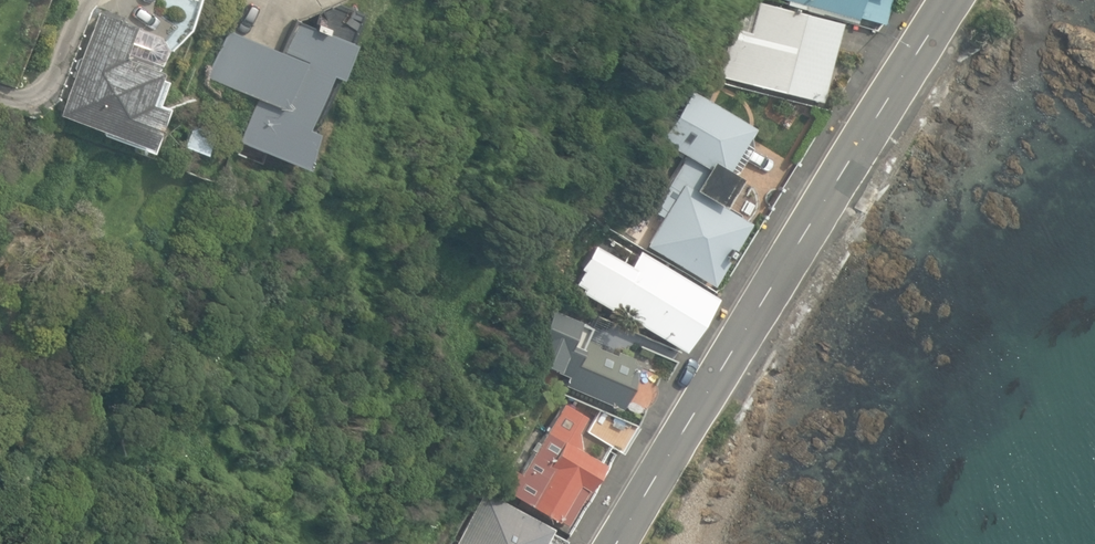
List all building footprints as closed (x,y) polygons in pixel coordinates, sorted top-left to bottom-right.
[(785,4),(803,9),(804,3),(883,23),(889,0),(786,0),(785,4)] [(732,27),(719,78),(821,102),(840,24),(755,4),(749,31),(732,27)] [(59,113),(143,145),(158,107),(144,102),(156,71),(152,70),(161,47),(156,35),(134,28),(135,26),(97,11),(59,113)] [(275,53),(225,31),(205,77),(254,99),(235,142),(293,167),(308,132),(298,127),(322,74),(332,78),(347,42),(291,18),(275,53)] [(751,127),(691,91),(661,140),(685,155),(652,210),(661,215),(644,244),(710,284),(747,223),(719,206),(737,177),(725,170),(751,127)] [(732,98),(721,92),(715,102),(726,108),(732,98)] [(192,125),(184,147),(205,155),(213,133),(192,125)] [(610,308),(681,350),(714,295),(636,249),(626,265),(595,246),(570,288),(608,311),(610,308)] [(561,385),(620,409),(638,365),(633,363),(635,359),(614,350),(612,354),(598,348),(599,345),(584,339),(590,325),(551,309),(524,377),(548,387),(554,374),(564,378),(561,385)] [(586,418),(562,404),(519,474),(513,470),(502,488),(562,525),(583,490),(587,492),(603,465),(581,451),(578,431),(586,418)] [(587,434),(616,451),(629,429),(600,413),(587,434)] [(445,543),(562,543),(565,539),(546,530),(549,524),(480,486),(445,543)]
